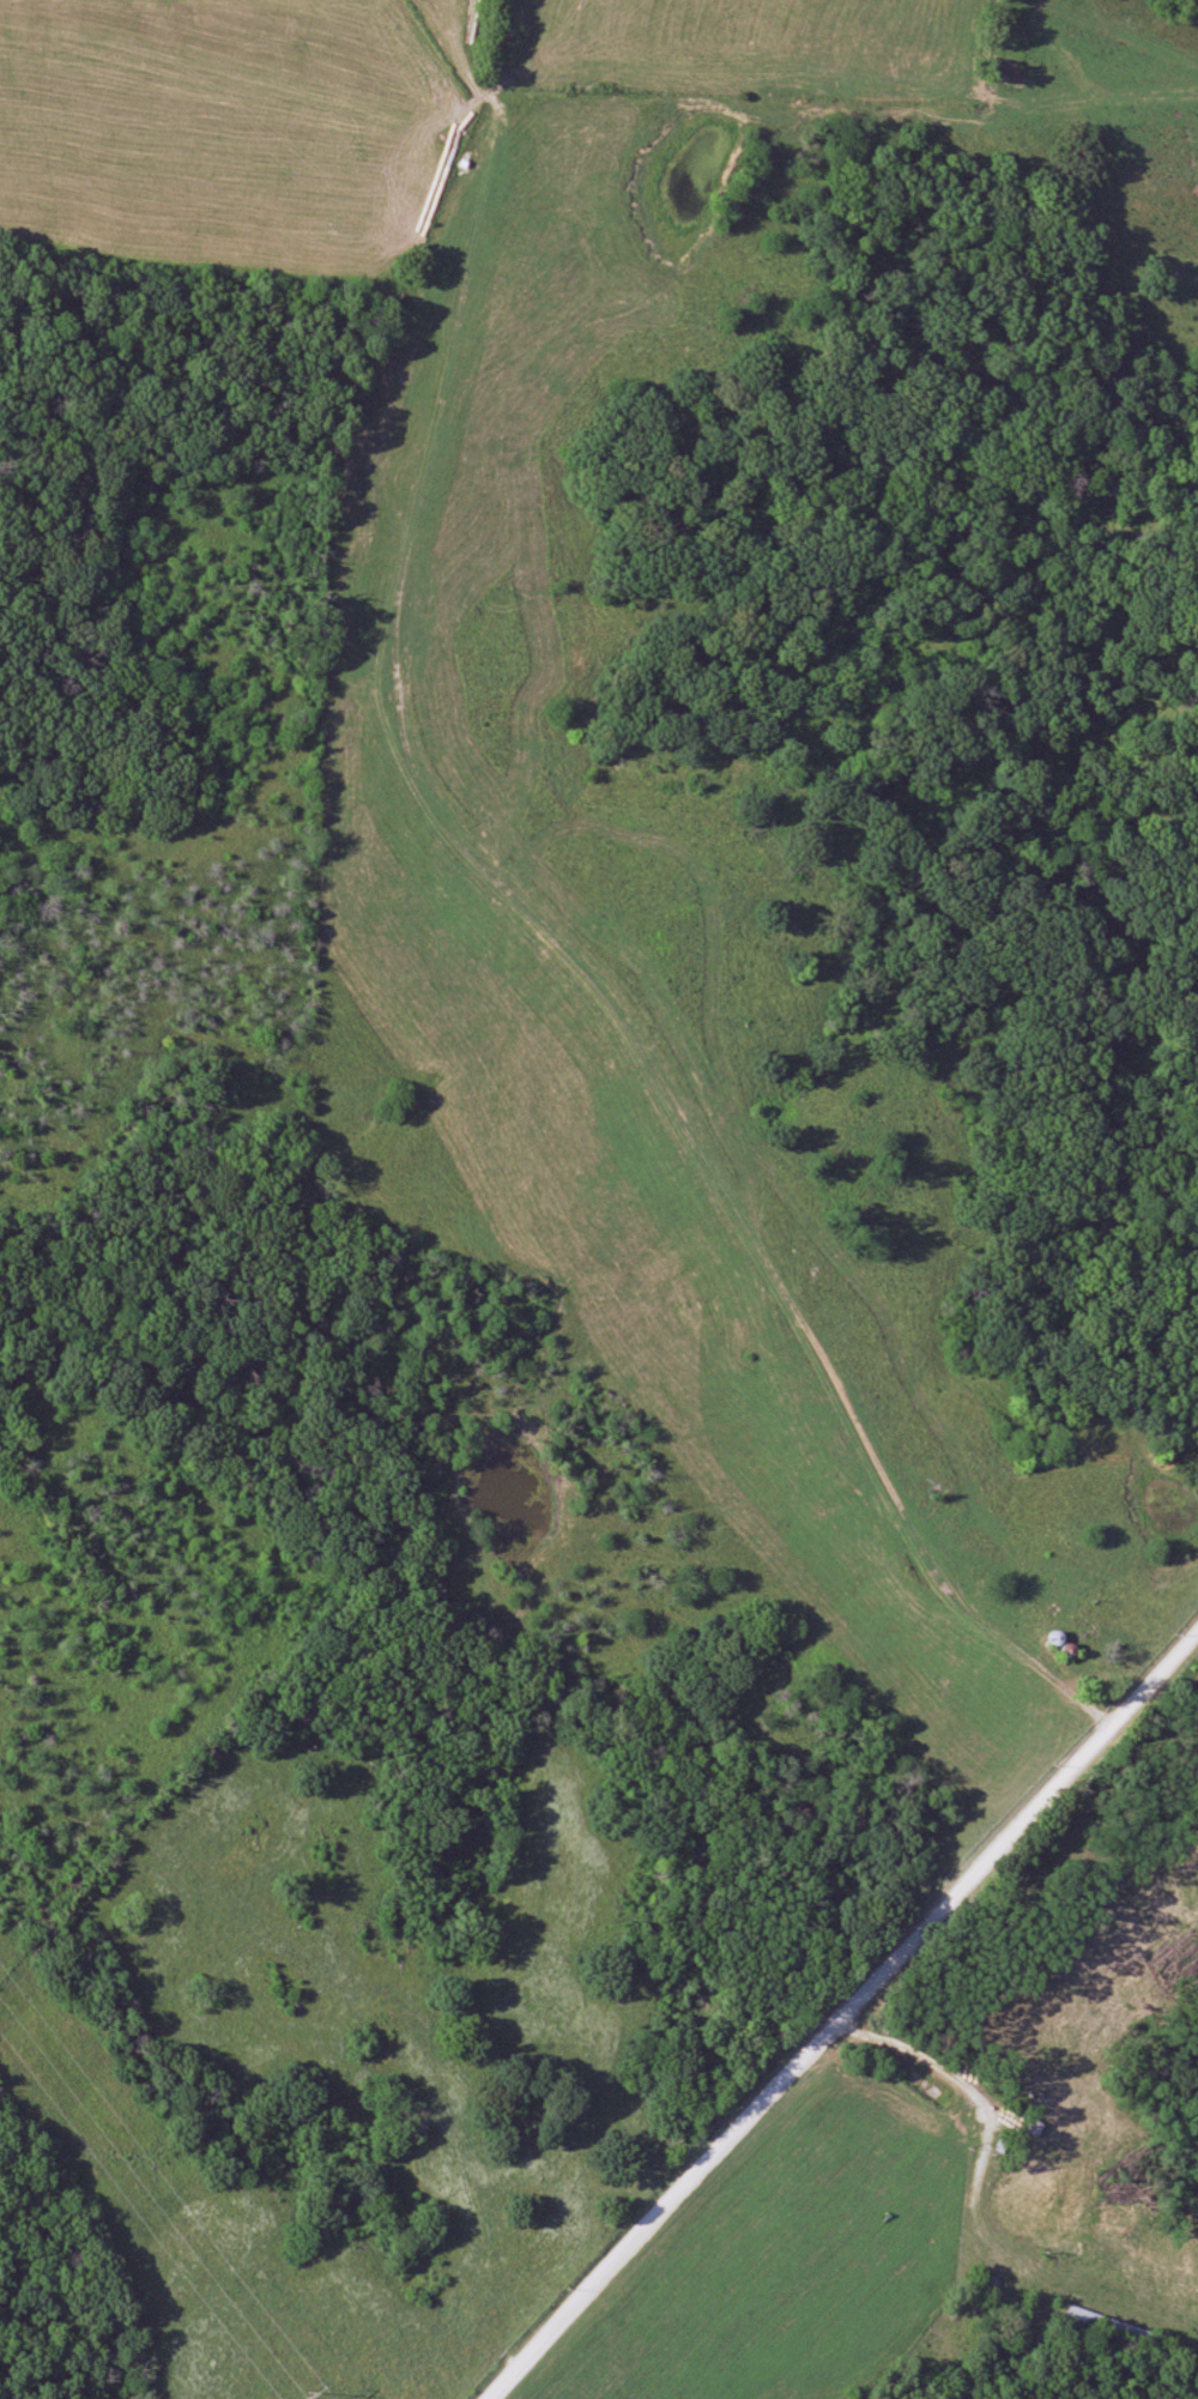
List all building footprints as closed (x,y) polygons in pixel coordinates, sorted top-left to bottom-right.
[(1149,2348),(1154,2333),(1070,2304),(1065,2319),(1149,2348)]
